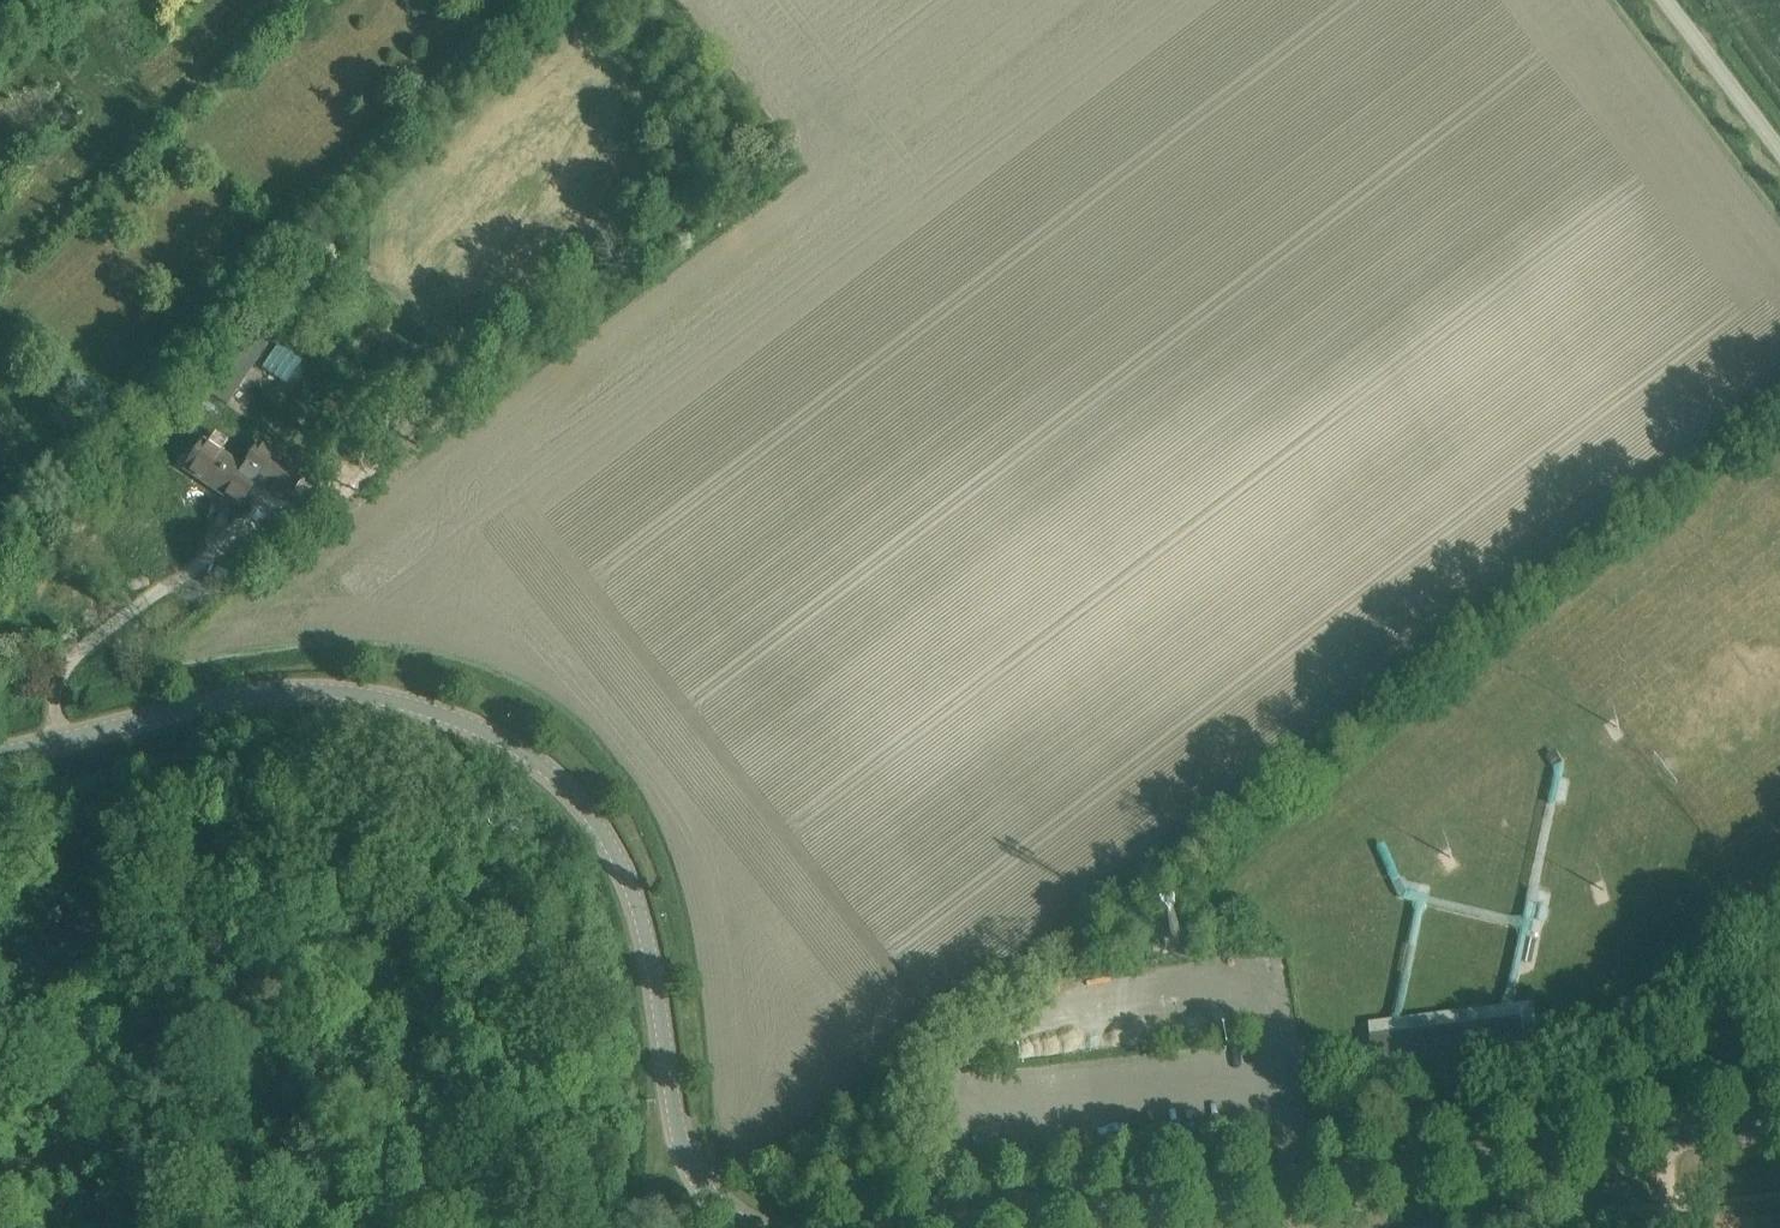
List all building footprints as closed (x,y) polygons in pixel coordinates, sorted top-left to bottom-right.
[(201,442),(182,470),(238,508),(251,489),(258,493),(262,487),(286,503),(290,497),(305,507),(325,477),(310,467),(304,477),(257,445),(241,469),(201,442)] [(9,447),(0,443),(0,469),(9,447)] [(1374,1076),(1525,1057),(1520,1020),(1369,1039),(1374,1076)]
